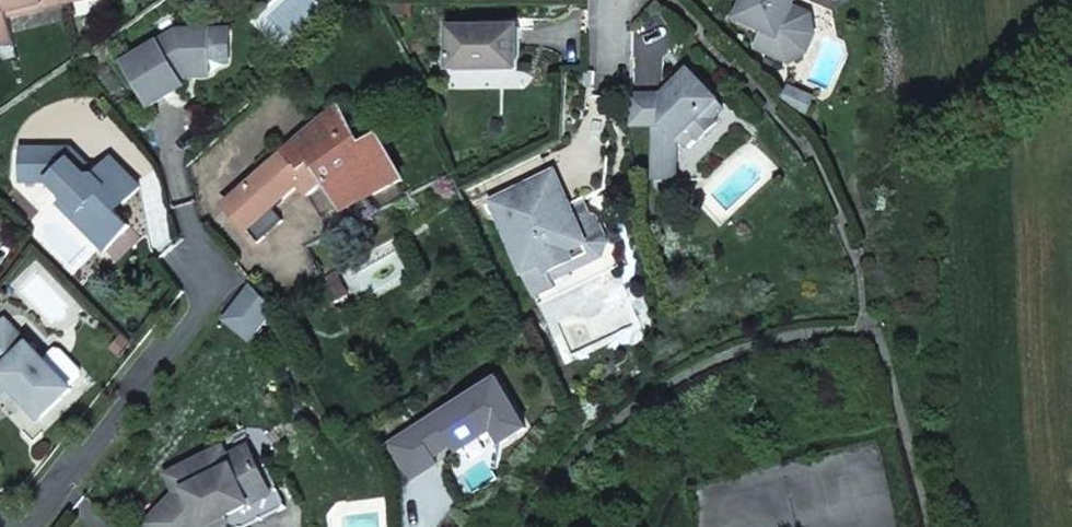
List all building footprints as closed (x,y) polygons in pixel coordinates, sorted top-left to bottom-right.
[(5,0),(0,0),(0,34),(12,31),(8,15),(5,0)] [(8,15),(47,5),(45,0),(5,0),(8,15)] [(736,19),(764,31),(756,49),(790,63),(806,53),(814,35),(811,14),(786,8),(790,0),(745,0),(736,19)] [(450,69),(520,69),(520,27),(450,27),(450,69)] [(177,31),(122,63),(149,108),(184,87),(179,77),(188,71),(210,70),(210,63),(209,30),(177,31)] [(209,30),(210,63),(230,63),(229,30),(209,30)] [(13,40),(12,31),(0,34),(0,43),(13,40)] [(664,95),(632,95),(632,126),(656,126),(656,180),(679,180),(679,141),(680,140),(691,130),(698,137),(702,141),(724,121),(721,117),(714,109),(727,98),(698,67),(664,95)] [(211,77),(210,70),(188,71),(181,76),(184,82),(190,78),(211,77)] [(788,85),(781,102),(808,115),(816,98),(788,85)] [(733,105),(727,98),(714,109),(721,117),(733,105)] [(317,125),(282,156),(302,182),(297,186),(298,187),(301,185),(305,192),(329,179),(353,225),(375,213),(367,199),(402,180),(379,139),(360,148),(337,109),(317,125)] [(687,146),(698,137),(691,130),(680,140),(687,146)] [(94,176),(84,176),(70,160),(76,155),(71,149),(21,146),(19,179),(47,181),(63,198),(78,213),(71,218),(104,252),(130,226),(115,213),(116,212),(113,209),(118,203),(124,204),(140,189),(111,159),(94,176)] [(247,232),(298,187),(297,186),(302,182),(282,156),(224,206),(247,232)] [(531,185),(548,220),(573,207),(556,173),(531,185)] [(573,207),(548,220),(531,185),(494,204),(543,306),(623,268),(600,220),(591,217),(581,222),(573,207)] [(57,204),(71,218),(78,213),(63,198),(57,204)] [(591,217),(584,202),(573,207),(581,222),(591,217)] [(273,210),(247,232),(258,244),(282,221),(273,210)] [(293,238),(270,257),(276,264),(269,270),(282,285),(311,261),(304,250),(293,238)] [(263,262),(269,270),(276,264),(270,257),(263,262)] [(329,287),(339,282),(334,273),(325,278),(329,287)] [(339,282),(329,287),(333,294),(338,302),(348,297),(339,282)] [(271,306),(253,285),(226,320),(252,340),(274,312),(271,306)] [(4,320),(0,324),(0,379),(40,421),(72,390),(4,320)] [(506,451),(535,434),(501,377),(383,444),(410,490),(499,439),(506,451)] [(248,446),(226,457),(236,477),(258,466),(248,446)] [(226,518),(273,494),(258,466),(236,477),(226,457),(221,448),(167,476),(178,496),(149,526),(208,526),(226,518)] [(289,506),(266,461),(265,462),(259,466),(273,494),(276,499),(281,510),(289,506)] [(281,510),(276,499),(273,494),(226,518),(229,523),(230,526),(248,526),(281,510)] [(208,526),(222,526),(229,523),(226,518),(208,526)]
